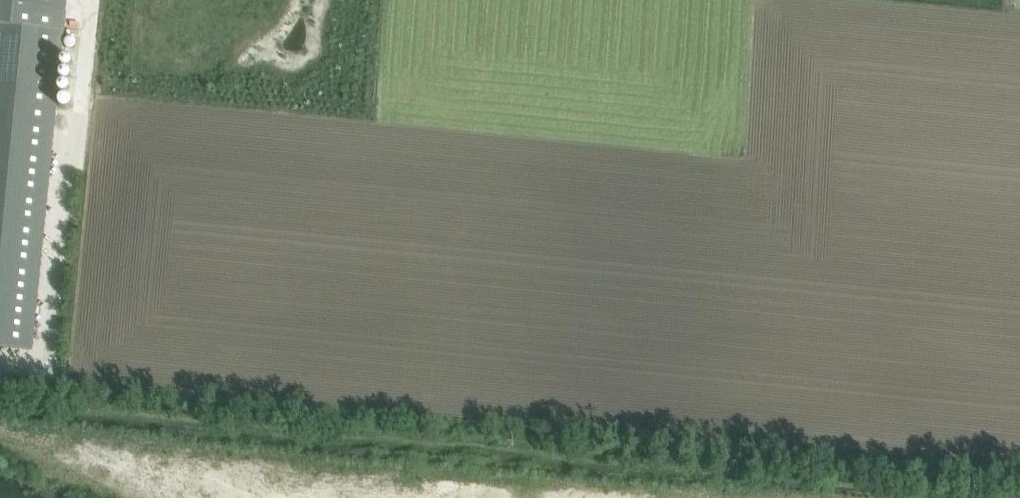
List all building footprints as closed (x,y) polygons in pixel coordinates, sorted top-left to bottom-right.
[(33,350),(64,31),(67,0),(0,0),(0,347),(33,350)]
